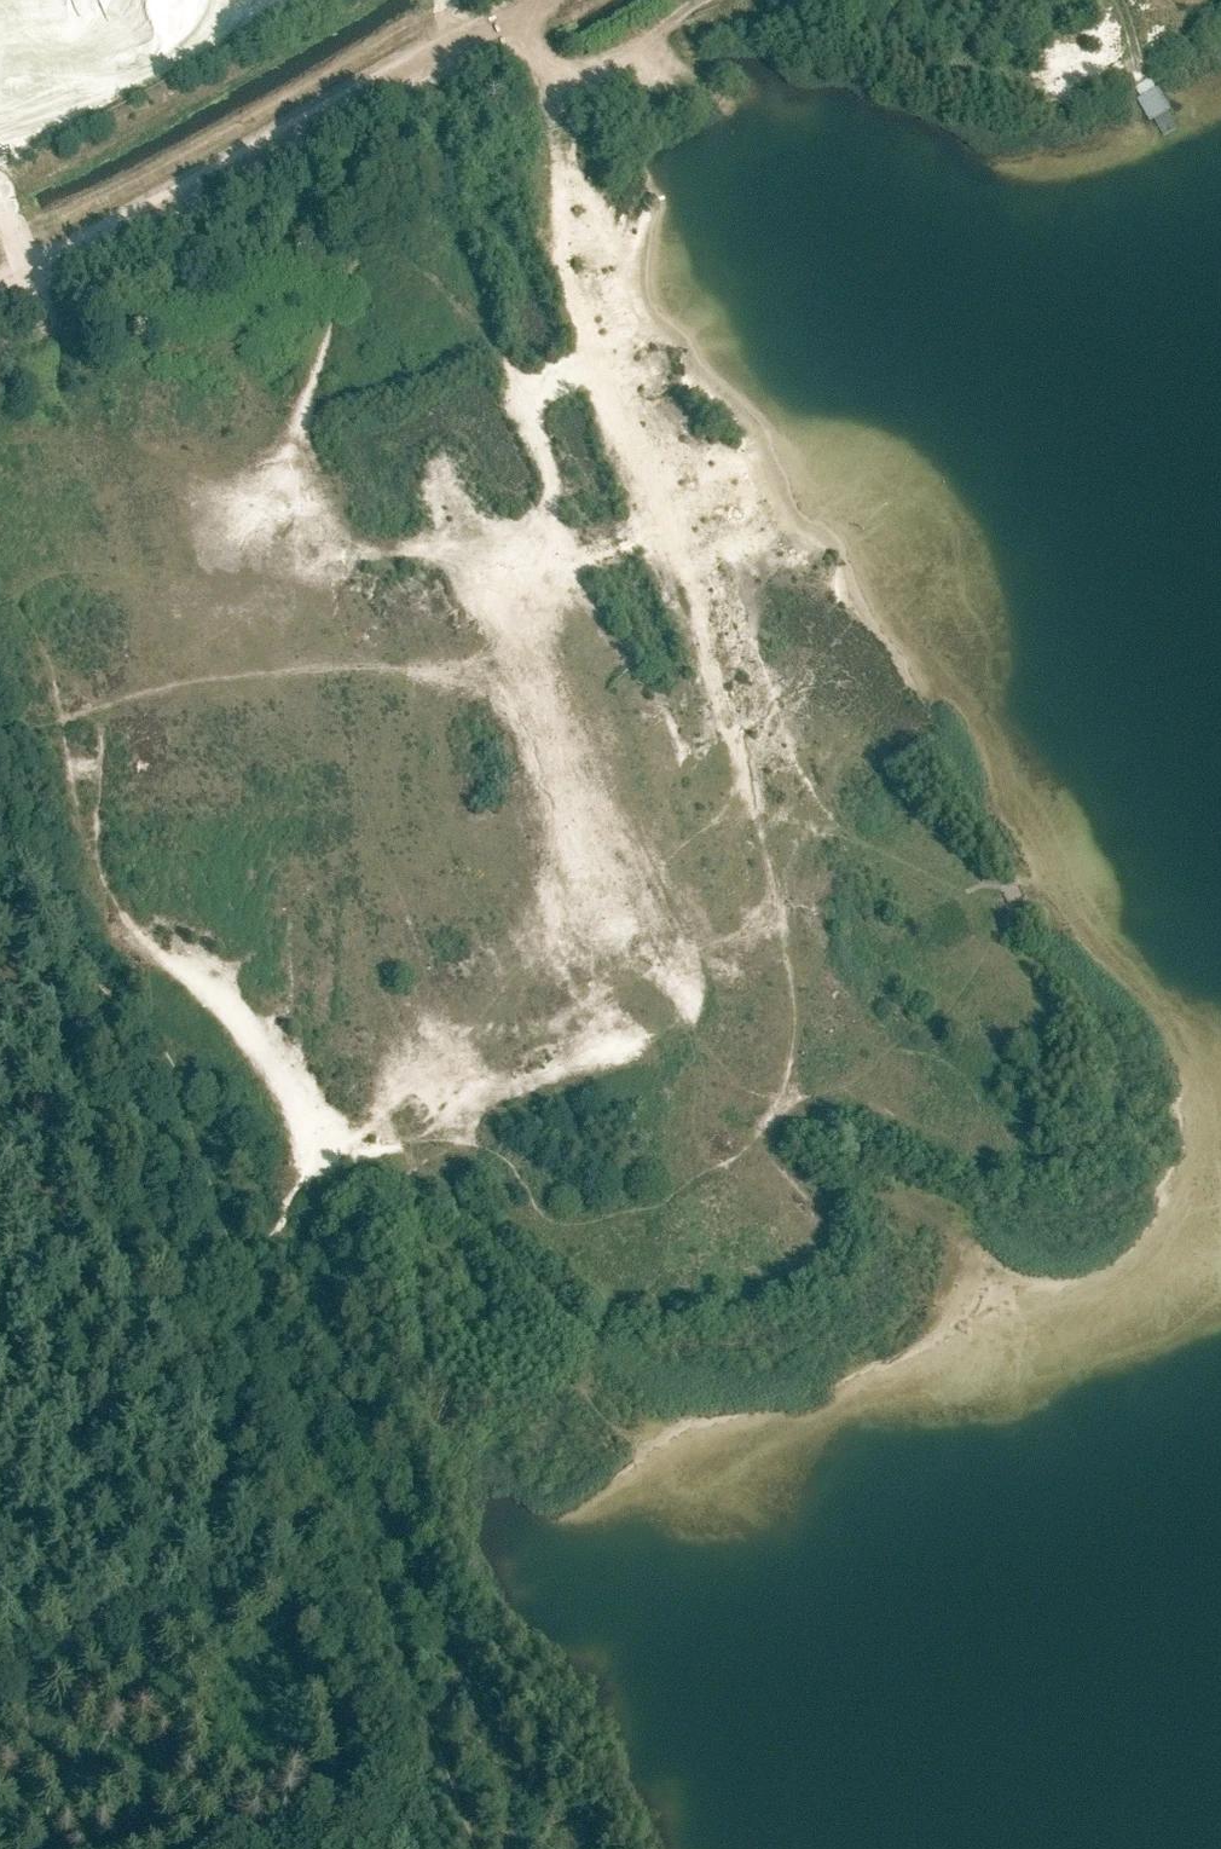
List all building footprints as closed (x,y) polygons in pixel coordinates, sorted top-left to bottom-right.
[(1158,75),(1137,84),(1146,107),(1167,98),(1158,75)]
